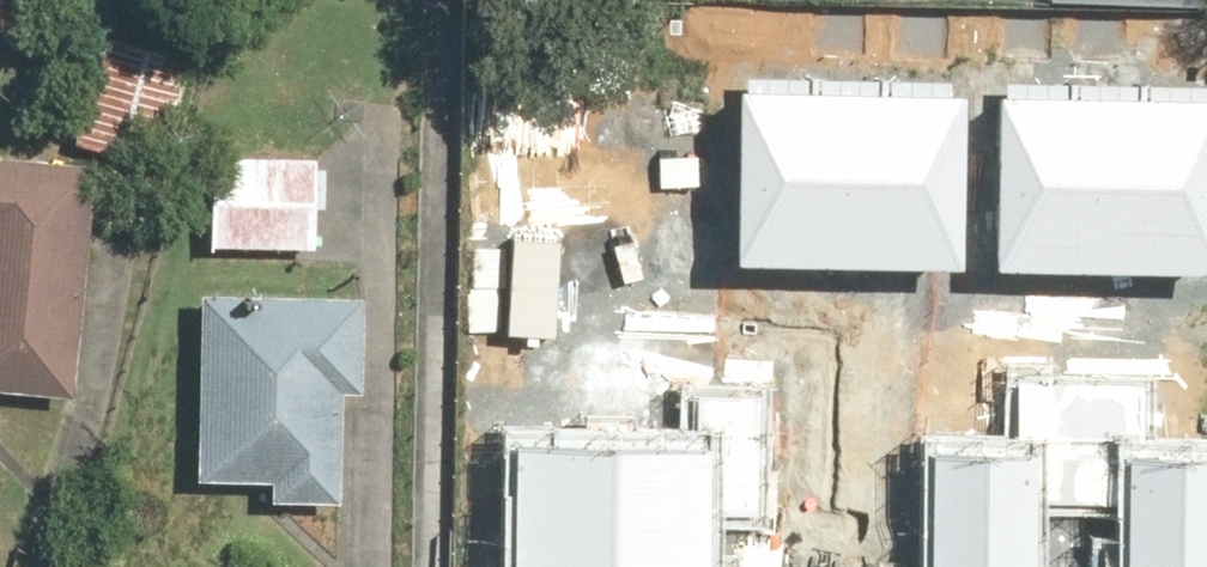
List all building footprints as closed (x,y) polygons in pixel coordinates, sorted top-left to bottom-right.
[(200,55),(108,32),(81,139),(172,163),(200,55)] [(749,94),(746,264),(967,267),(970,96),(749,94)] [(1001,272),(1206,274),(1206,104),(1003,101),(1001,272)] [(326,161),(226,157),(222,244),(323,249),(326,161)] [(99,163),(0,159),(0,392),(90,396),(99,163)] [(372,298),(217,292),(209,478),(281,481),(280,499),(348,502),(353,393),(368,393),(372,298)] [(925,566),(1043,566),(1045,505),(1077,506),(1079,390),(1025,389),(1023,445),(928,443),(925,566)] [(1134,447),(1135,391),(1079,390),(1077,506),(1110,507),(1108,566),(1206,566),(1206,449),(1134,447)] [(519,566),(725,566),(727,524),(761,525),(764,405),(709,404),(708,460),(522,455),(519,566)]
